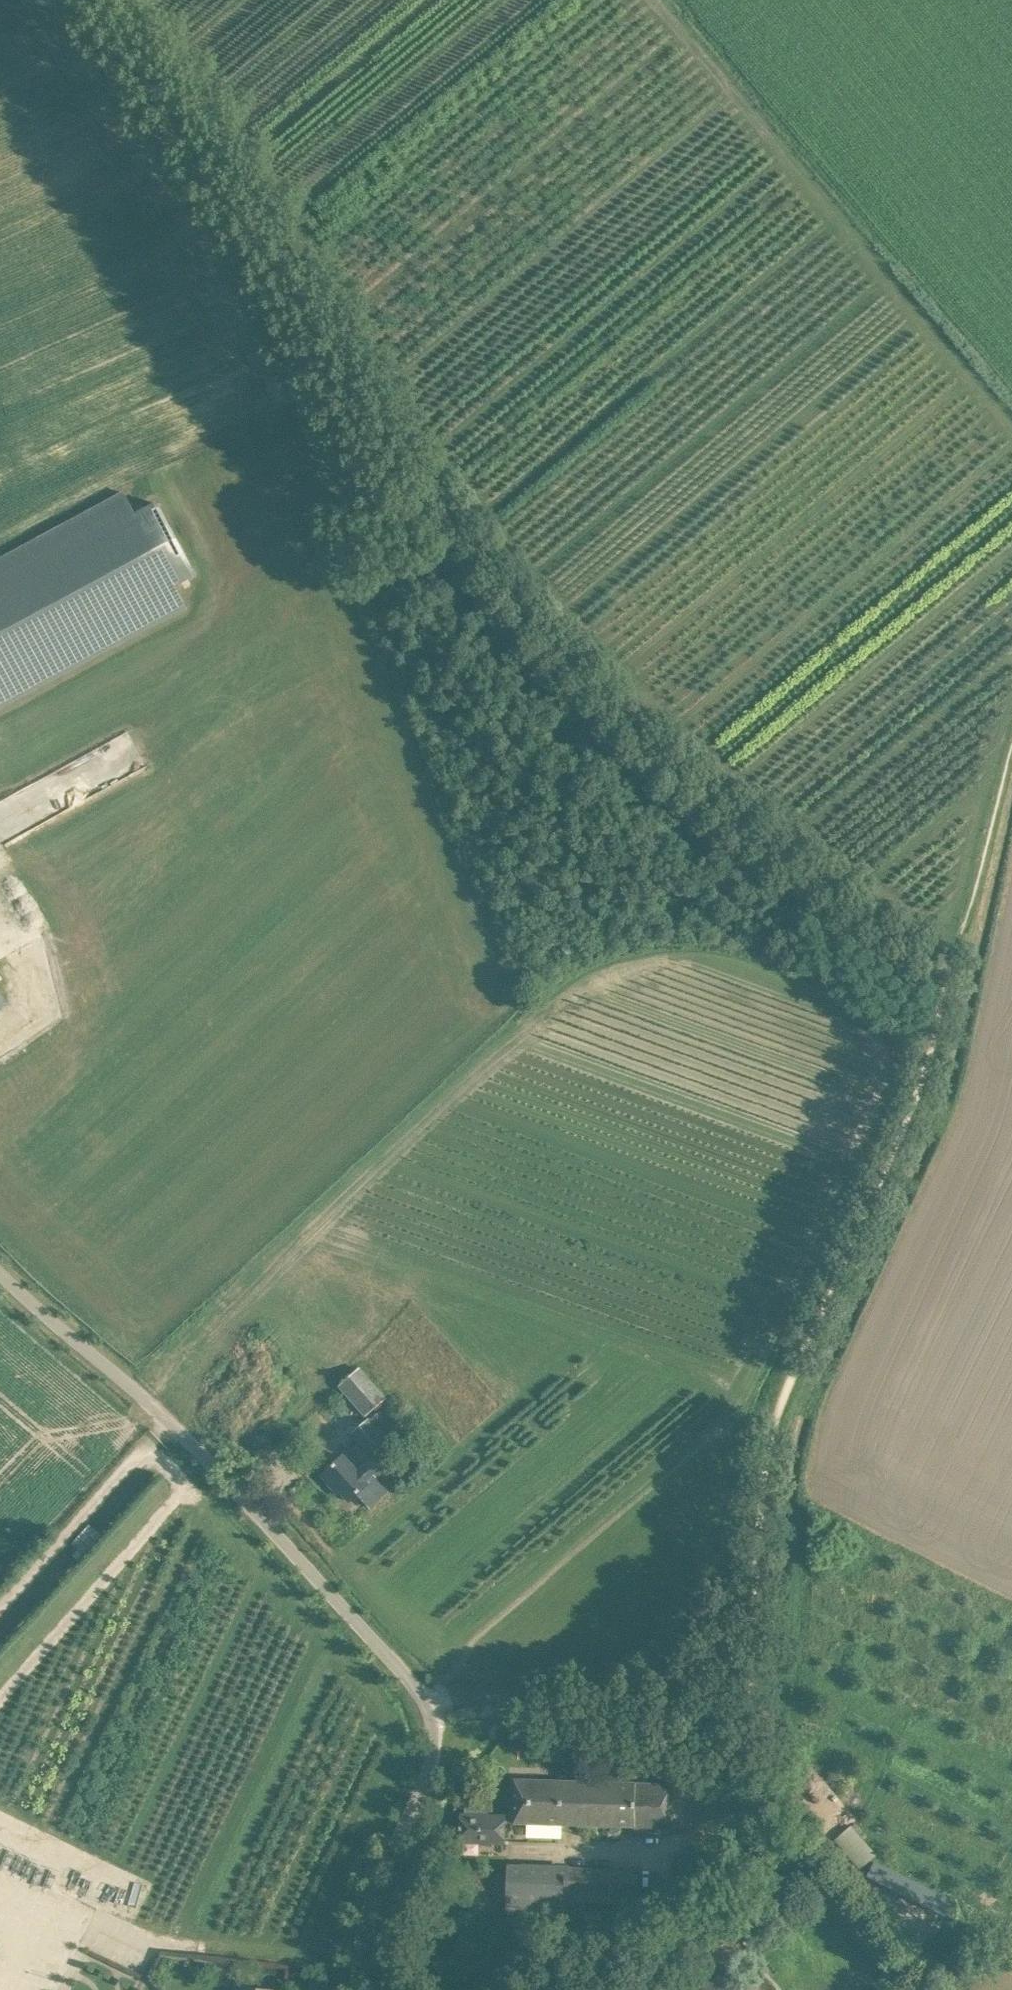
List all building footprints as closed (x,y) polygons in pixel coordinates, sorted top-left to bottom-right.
[(187,608),(174,585),(196,573),(158,503),(137,515),(124,492),(0,559),(0,709),(187,608)] [(388,1399),(360,1368),(340,1386),(367,1417),(388,1399)] [(376,1415),(353,1435),(360,1442),(371,1456),(378,1464),(401,1444),(376,1415)] [(357,1469),(344,1456),(343,1455),(336,1461),(322,1474),(332,1486),(335,1484),(350,1500),(358,1493),(371,1507),(386,1493),(389,1490),(376,1476),(381,1471),(369,1458),(357,1469)] [(624,1770),(606,1769),(590,1769),(589,1781),(563,1781),(562,1823),(635,1826),(635,1831),(648,1831),(668,1830),(667,1784),(624,1782),(624,1770)] [(562,1823),(563,1781),(515,1779),(513,1822),(528,1822),(562,1823)] [(460,1813),(459,1843),(506,1845),(507,1815),(460,1813)] [(851,1822),(834,1837),(860,1869),(877,1855),(851,1822)] [(556,1866),(528,1865),(508,1864),(507,1912),(554,1914),(556,1866)] [(568,1867),(566,1903),(594,1904),(596,1868),(568,1867)] [(620,1869),(618,1905),(635,1906),(637,1870),(620,1869)]
